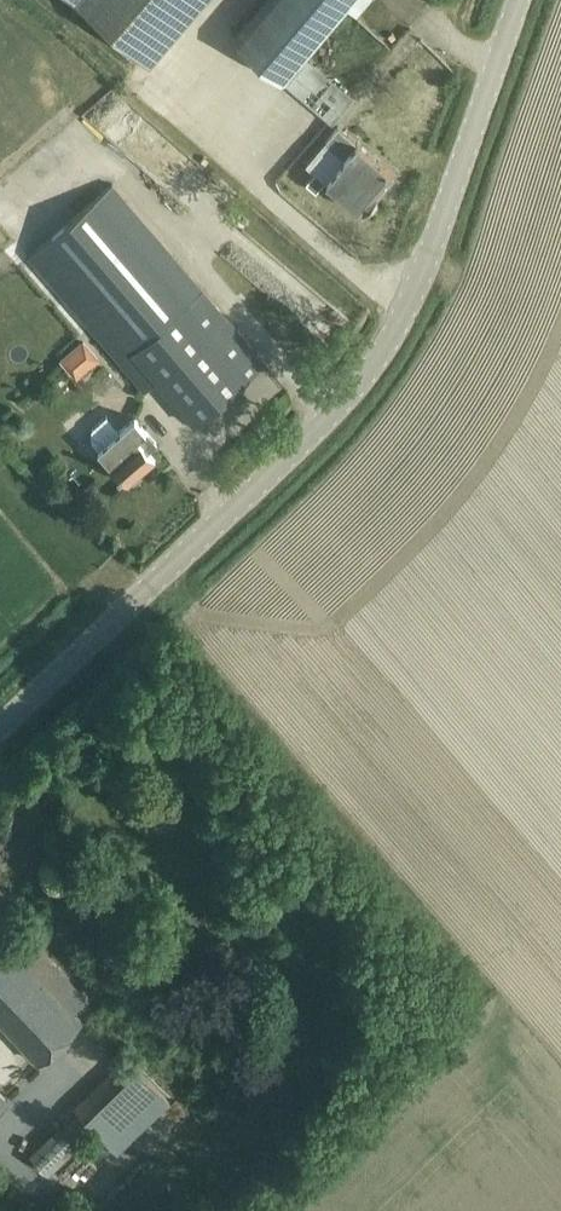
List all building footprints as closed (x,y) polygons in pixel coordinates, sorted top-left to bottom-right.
[(205,0),(86,0),(156,59),(205,0)] [(350,99),(304,60),(349,7),(358,15),(370,0),(266,0),(234,37),(332,120),(350,99)] [(15,101),(0,88),(0,118),(15,101)] [(346,158),(328,180),(364,211),(396,173),(339,126),(327,141),(346,158)] [(158,380),(180,406),(196,424),(268,362),(252,344),(113,183),(29,255),(146,391),(158,380)] [(11,212),(2,200),(0,201),(0,220),(11,212)] [(61,360),(79,378),(100,358),(82,340),(61,360)] [(158,443),(142,425),(136,417),(121,430),(108,414),(93,427),(92,432),(92,437),(93,440),(96,445),(99,449),(128,482),(157,458),(150,450),(158,443)] [(149,468),(119,490),(126,500),(156,478),(149,468)] [(8,897),(0,888),(0,904),(8,897)] [(89,999),(30,937),(17,949),(6,937),(0,943),(0,1020),(39,1061),(84,1018),(77,1011),(89,999)] [(136,1085),(102,1114),(133,1151),(167,1122),(136,1085)] [(8,1100),(0,1091),(0,1108),(8,1100)] [(33,1152),(52,1173),(76,1151),(57,1130),(33,1152)]
